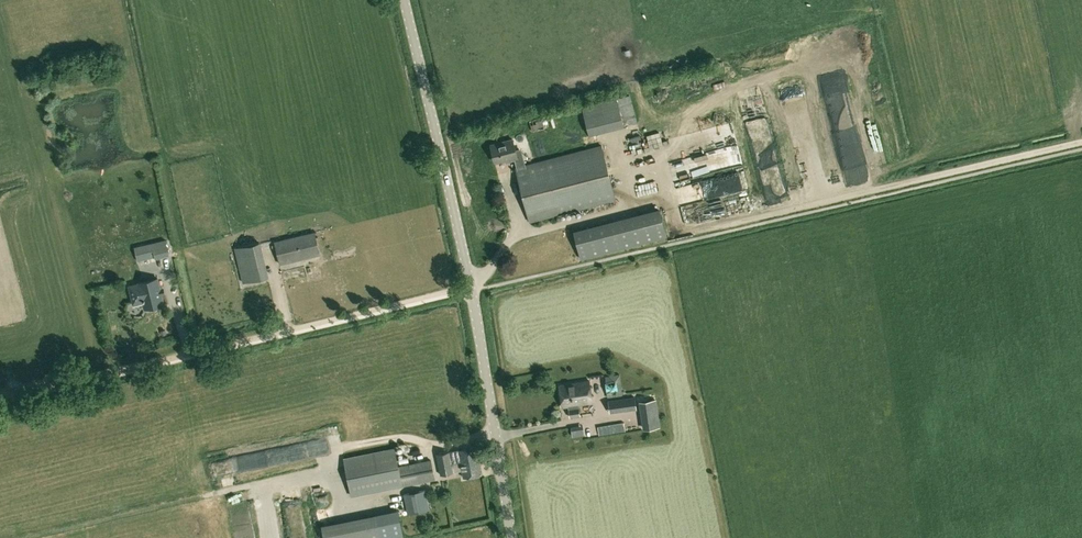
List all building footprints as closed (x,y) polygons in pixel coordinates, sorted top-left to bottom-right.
[(616,98),(624,125),(637,122),(630,94),(616,98)] [(624,126),(624,125),(616,98),(581,107),(588,135),(624,126)] [(529,120),(532,131),(544,128),(541,117),(529,120)] [(698,146),(714,146),(714,135),(698,136),(698,146)] [(690,137),(683,139),(687,153),(694,151),(690,137)] [(514,159),(516,166),(521,165),(525,164),(521,148),(515,149),(513,139),(490,145),(495,162),(508,158),(509,160),(514,159)] [(653,145),(652,139),(641,142),(642,148),(653,145)] [(516,166),(514,167),(530,222),(616,200),(602,144),(525,164),(521,165),(516,166)] [(756,158),(760,189),(781,186),(778,162),(772,163),(771,156),(756,158)] [(741,166),(672,180),(677,202),(745,188),(741,166)] [(660,210),(574,233),(581,259),(667,236),(660,210)] [(280,264),(321,254),(314,231),(274,241),(280,264)] [(152,257),(169,253),(166,239),(134,247),(137,261),(152,257)] [(268,271),(261,242),(234,248),(240,271),(242,283),(269,277),(268,271)] [(158,278),(139,283),(139,284),(129,286),(134,303),(143,301),(145,308),(147,308),(148,309),(152,308),(153,306),(164,304),(158,278)] [(623,396),(620,374),(605,376),(608,398),(623,396)] [(559,384),(562,406),(568,406),(569,417),(580,416),(580,410),(579,404),(592,402),(589,380),(559,384)] [(661,403),(673,400),(672,392),(659,395),(661,403)] [(610,412),(636,409),(634,397),(608,400),(610,412)] [(655,400),(641,402),(645,429),(659,427),(655,400)] [(579,421),(569,424),(570,431),(581,429),(579,421)] [(477,446),(436,454),(440,475),(453,472),(462,470),(463,477),(482,473),(477,446)] [(352,496),(435,479),(431,460),(399,466),(395,448),(345,458),(352,496)] [(318,458),(305,461),(306,466),(319,464),(318,458)] [(429,509),(425,489),(403,494),(407,514),(429,509)] [(400,492),(381,496),(385,512),(404,508),(400,492)] [(322,526),(324,537),(394,537),(403,536),(398,511),(322,526)]
